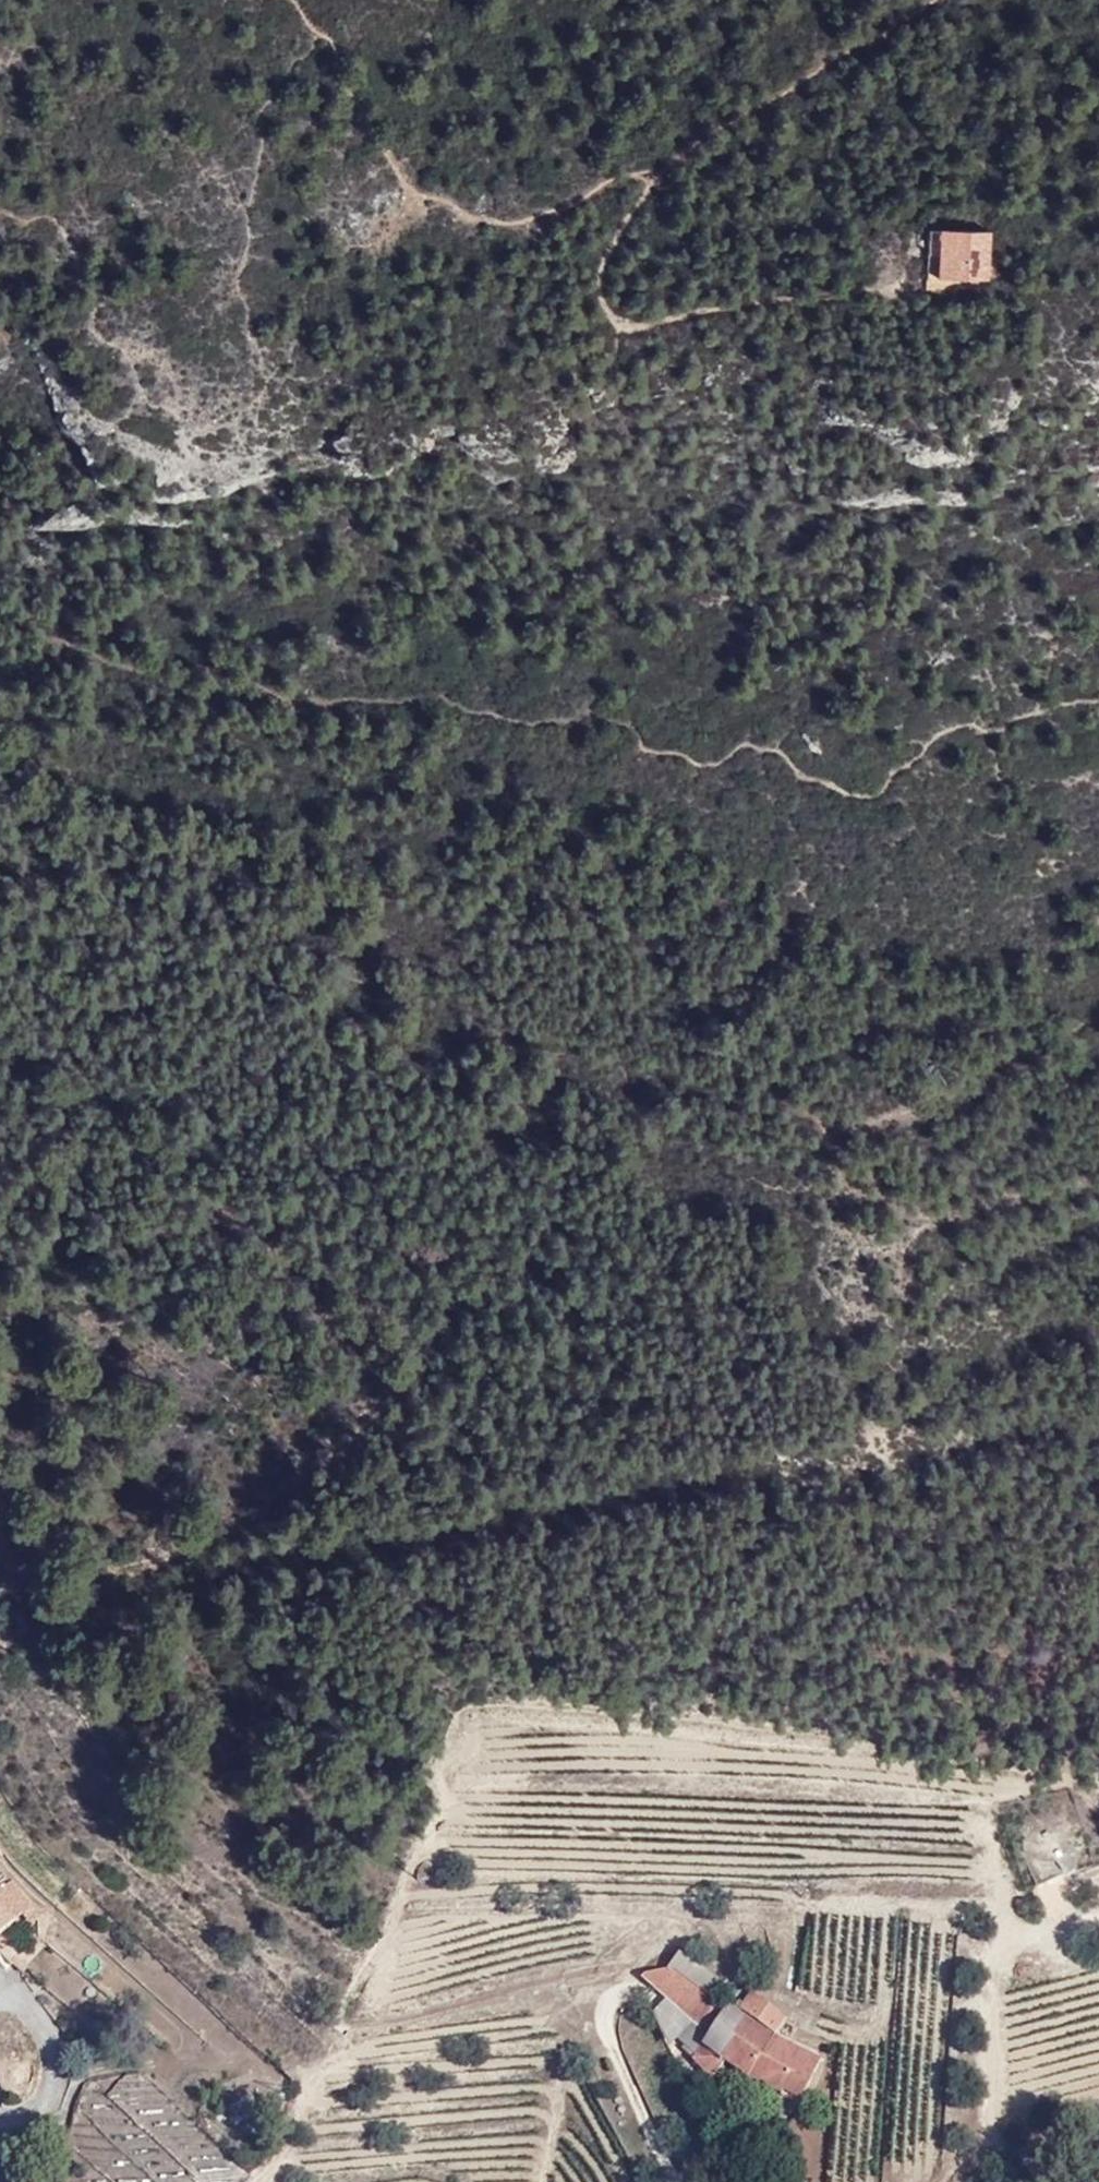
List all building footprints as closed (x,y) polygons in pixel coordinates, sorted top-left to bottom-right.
[(990,236),(927,235),(927,283),(989,284),(990,236)] [(24,1903),(2,1879),(0,1880),(0,1924),(24,1903)] [(802,1907),(791,1899),(782,1920),(786,1923),(802,1907)] [(779,1929),(779,1928),(744,1902),(731,1915),(723,1909),(675,1971),(691,1984),(702,1972),(737,2000),(779,1929)] [(795,1940),(779,1928),(779,1929),(737,2000),(769,2024),(780,2013),(799,2029),(831,1979),(787,1956),(795,1940)]
